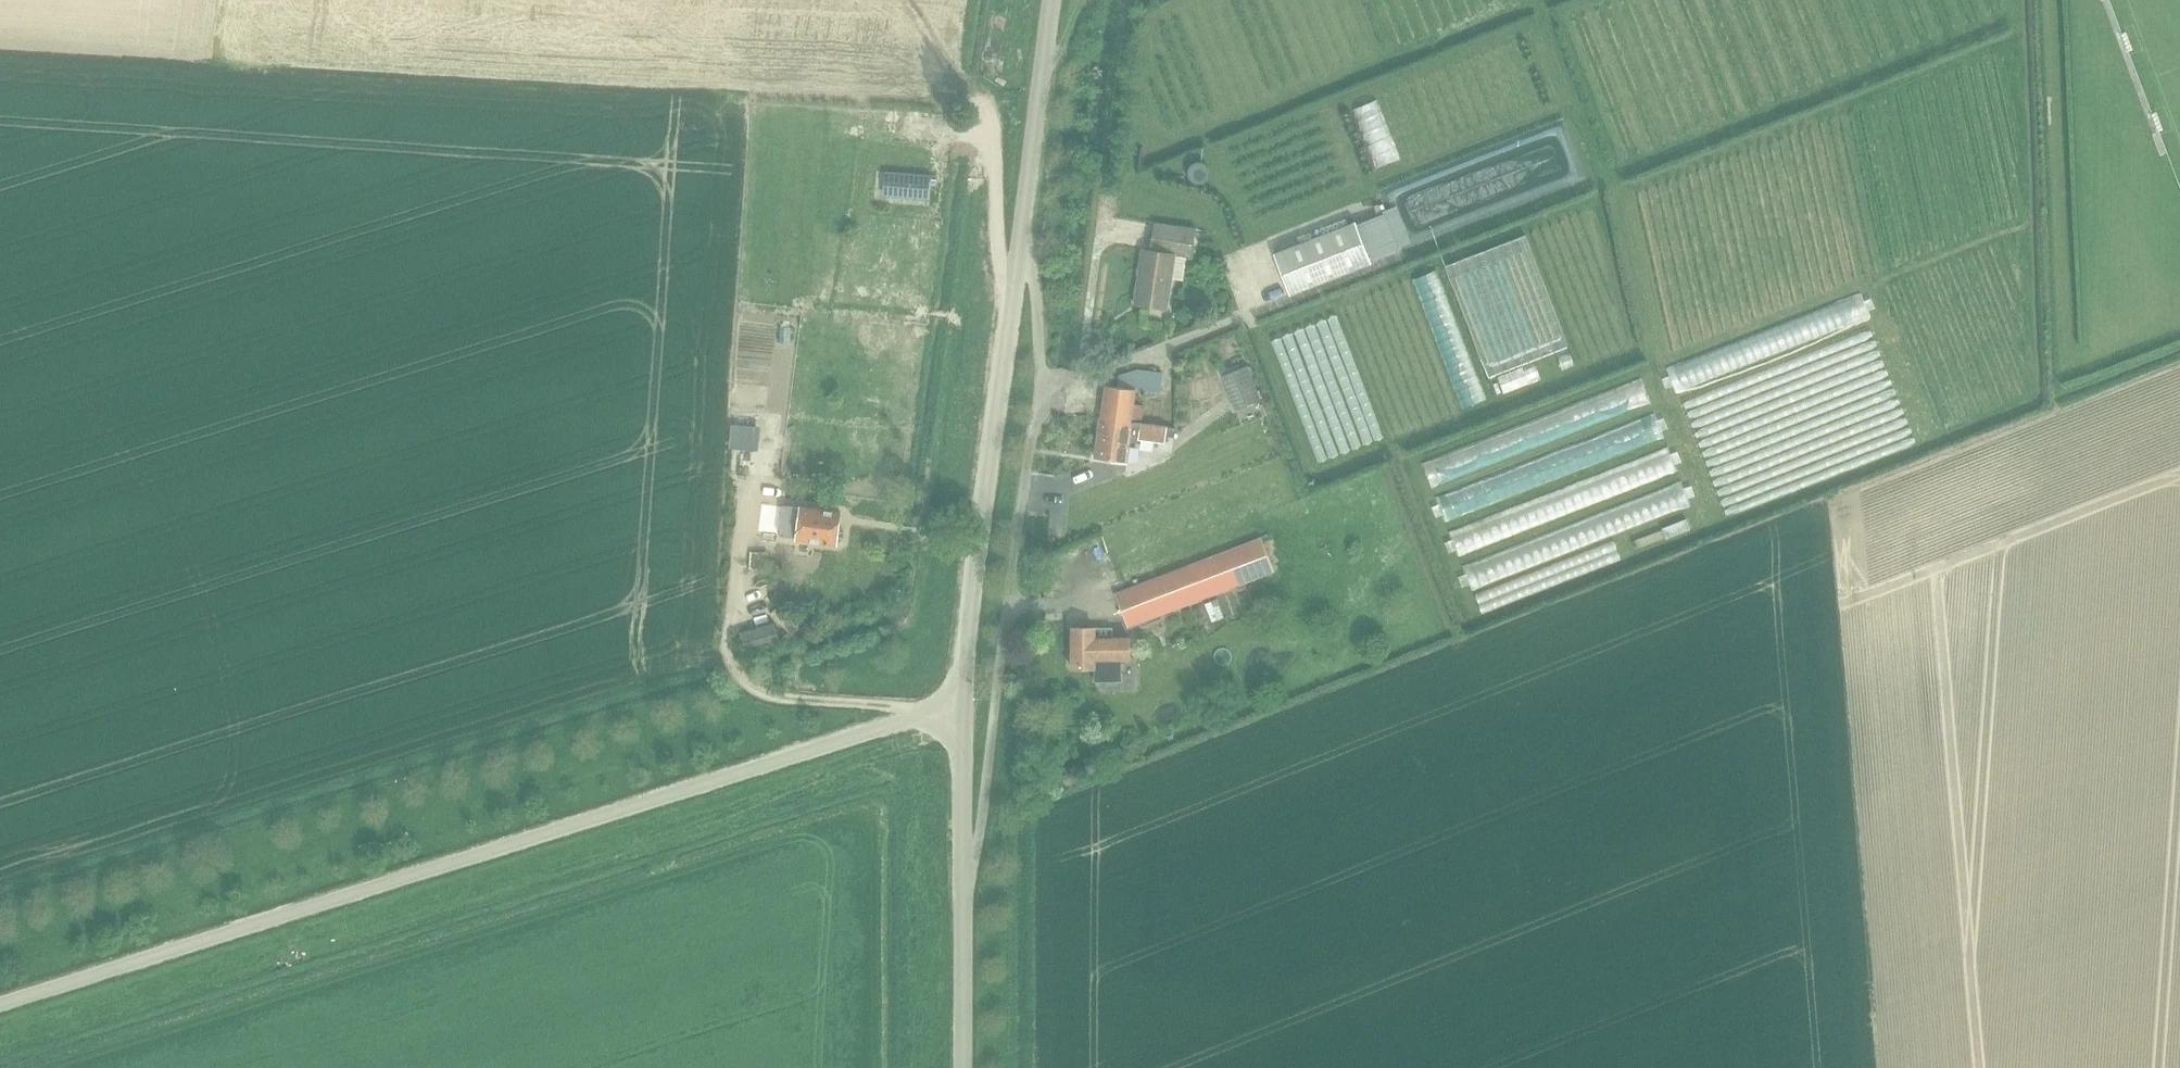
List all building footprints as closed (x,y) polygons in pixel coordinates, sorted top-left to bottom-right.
[(894,173),(892,194),(927,197),(928,175),(894,173)] [(1358,208),(1373,247),(1406,235),(1391,195),(1358,208)] [(1173,254),(1186,256),(1191,257),(1195,228),(1154,222),(1149,250),(1143,249),(1135,303),(1165,307),(1173,254)] [(1273,254),(1289,294),(1370,262),(1354,222),(1273,254)] [(1461,265),(1491,358),(1556,337),(1520,229),(1417,263),(1433,309),(1449,304),(1443,286),(1453,283),(1448,269),(1461,265)] [(1491,389),(1475,332),(1447,340),(1464,397),(1491,389)] [(1521,354),(1495,362),(1501,381),(1527,373),(1521,354)] [(1260,398),(1247,366),(1222,376),(1234,408),(1260,398)] [(1131,421),(1136,389),(1160,393),(1163,373),(1138,369),(1120,375),(1118,386),(1105,385),(1101,417),(1131,421)] [(1420,455),(1426,473),(1647,395),(1641,377),(1420,455)] [(1131,421),(1101,417),(1100,417),(1094,457),(1126,462),(1130,435),(1138,436),(1137,439),(1164,443),(1167,426),(1131,421)] [(733,424),(731,448),(753,450),(755,426),(733,424)] [(783,528),(797,530),(796,538),(837,543),(837,541),(842,538),(843,530),(839,525),(841,512),(786,505),(783,528)] [(1261,536),(1139,584),(1113,594),(1126,627),(1274,569),(1261,536)] [(753,553),(752,570),(766,570),(766,554),(753,553)] [(1475,577),(1480,560),(1466,556),(1460,573),(1475,577)] [(744,651),(778,641),(772,620),(738,629),(744,651)] [(1129,658),(1129,637),(1094,637),(1094,627),(1071,627),(1071,667),(1094,667),(1094,680),(1121,680),(1121,658),(1129,658)]
